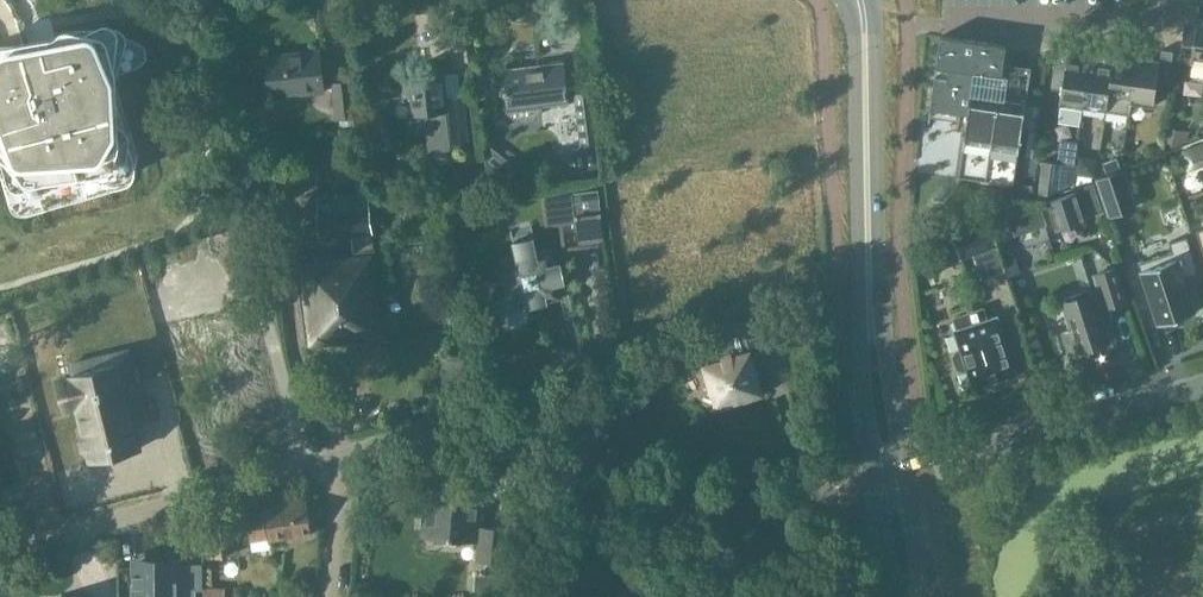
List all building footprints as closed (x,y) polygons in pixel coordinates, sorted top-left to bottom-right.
[(1188,5),(1186,16),(1198,17),(1200,7),(1188,5)] [(1182,46),(1194,48),(1191,63),(1202,65),(1202,19),(1198,18),(1198,17),(1186,16),(1182,46)] [(7,193),(9,199),(10,200),(11,202),(14,204),(22,209),(25,210),(29,211),(34,211),(111,189),(116,188),(121,186),(125,184),(127,183),(129,181),(131,175),(132,169),(134,164),(135,160),(135,157),(133,152),(129,134),(121,104),(118,92),(117,87),(115,80),(115,78),(115,76),(121,60),(125,47),(124,44),(123,40),(121,37),(120,36),(119,35),(117,33),(114,33),(111,33),(85,36),(73,37),(59,39),(57,39),(56,40),(53,42),(53,43),(51,46),(51,48),(31,53),(29,54),(28,52),(26,50),(24,49),(22,49),(10,52),(0,55),(0,167),(7,193)] [(935,78),(928,126),(930,126),(931,117),(932,117),(958,121),(957,130),(959,131),(960,121),(962,121),(967,122),(959,177),(1014,185),(1023,126),(1026,103),(1031,69),(1016,66),(1004,65),(1007,46),(941,36),(935,78)] [(1057,47),(1056,58),(1068,59),(1069,49),(1057,47)] [(1162,50),(1160,61),(1172,63),(1174,52),(1162,50)] [(267,57),(269,78),(271,99),(325,94),(322,72),(320,51),(267,57)] [(1090,64),(1084,109),(1106,112),(1115,55),(1098,53),(1096,64),(1090,64)] [(1115,55),(1106,112),(1130,115),(1131,103),(1137,58),(1115,55)] [(1056,58),(1050,97),(1061,99),(1060,105),(1059,117),(1081,120),(1083,109),(1084,109),(1090,64),(1085,63),(1067,60),(1068,59),(1056,58)] [(1137,58),(1131,103),(1136,104),(1154,107),(1159,72),(1171,73),(1172,63),(1160,61),(1160,62),(1143,59),(1137,58)] [(507,91),(509,112),(511,115),(514,117),(516,118),(518,119),(520,120),(522,120),(525,120),(527,120),(529,119),(532,119),(534,118),(536,116),(537,115),(539,114),(540,112),(541,111),(542,109),(543,107),(570,104),(567,83),(565,62),(504,70),(507,91)] [(402,76),(404,99),(411,98),(413,117),(431,114),(436,153),(472,148),(470,134),(466,97),(447,98),(444,71),(402,76)] [(332,84),(336,121),(340,121),(341,128),(355,126),(354,119),(357,118),(353,81),(332,84)] [(579,130),(581,145),(578,147),(576,149),(576,152),(576,156),(575,160),(576,165),(578,170),(582,173),(586,176),(601,175),(599,145),(593,92),(574,95),(579,130)] [(1169,128),(1168,142),(1180,143),(1181,140),(1188,141),(1190,130),(1169,128)] [(1062,138),(1059,162),(1077,164),(1080,140),(1062,138)] [(1184,151),(1190,169),(1202,165),(1202,145),(1184,151)] [(1076,184),(1077,184),(1095,178),(1098,156),(1080,154),(1076,184)] [(1117,159),(1103,164),(1108,175),(1121,170),(1117,159)] [(283,160),(261,166),(273,206),(294,199),(283,160)] [(1038,196),(1039,196),(1074,184),(1077,164),(1059,162),(1043,160),(1038,196)] [(487,167),(490,190),(516,187),(513,163),(487,167)] [(449,179),(462,186),(468,174),(455,167),(449,179)] [(1135,200),(1126,172),(1125,170),(1096,180),(1107,210),(1135,200)] [(1019,182),(1017,196),(1031,198),(1033,184),(1019,182)] [(606,240),(602,211),(599,189),(573,192),(580,243),(606,240)] [(336,210),(318,212),(318,213),(321,240),(352,237),(373,235),(374,235),(370,206),(368,195),(367,192),(339,195),(335,196),(336,210)] [(1087,222),(1077,193),(1047,203),(1057,232),(1087,222)] [(1041,208),(1030,212),(1035,229),(1047,225),(1041,208)] [(952,232),(960,255),(963,261),(999,248),(988,219),(952,232)] [(496,303),(496,306),(496,310),(497,313),(499,316),(501,318),(503,320),(506,322),(509,323),(514,324),(517,323),(520,323),(523,321),(525,319),(528,317),(529,314),(530,311),(531,308),(531,305),(562,298),(560,285),(556,263),(552,249),(538,253),(533,233),(516,237),(512,238),(513,244),(516,258),(503,261),(509,289),(508,289),(506,290),(504,291),(501,294),(499,296),(497,299),(496,303)] [(1173,252),(1138,263),(1159,325),(1195,314),(1183,278),(1199,273),(1188,237),(1170,243),(1173,252)] [(212,245),(195,248),(202,296),(220,293),(212,245)] [(318,262),(297,264),(308,347),(386,338),(374,251),(354,253),(318,258),(318,262)] [(1005,258),(1011,278),(1023,274),(1016,254),(1005,258)] [(1127,301),(1117,269),(1094,277),(1099,291),(1093,292),(1062,303),(1070,330),(1062,333),(1069,355),(1109,342),(1099,310),(1127,301)] [(453,286),(435,289),(439,316),(456,314),(453,286)] [(162,287),(148,291),(152,305),(165,302),(162,287)] [(957,329),(954,329),(961,350),(956,352),(953,357),(957,369),(962,371),(968,370),(974,390),(1018,375),(1010,352),(1014,351),(1009,337),(1005,338),(1002,327),(998,315),(989,318),(985,307),(953,317),(957,329)] [(770,310),(753,315),(762,344),(779,339),(771,314),(770,310)] [(723,359),(704,366),(717,409),(764,394),(751,353),(750,350),(749,348),(745,333),(728,338),(732,352),(722,356),(723,359)] [(74,377),(59,380),(66,410),(78,407),(85,436),(84,437),(82,441),(84,450),(88,453),(89,453),(91,461),(116,455),(141,449),(132,416),(145,413),(129,350),(71,365),(74,377)] [(269,540),(312,534),(306,496),(292,498),(293,504),(266,509),(266,511),(247,514),(250,542),(269,539),(269,540)] [(495,576),(476,574),(474,589),(505,592),(508,561),(510,531),(481,528),(484,501),(426,496),(423,536),(451,538),(479,540),(477,562),(496,564),(495,576)] [(204,522),(205,530),(209,556),(240,552),(235,517),(204,522)] [(150,559),(151,575),(134,575),(134,596),(196,596),(196,571),(191,571),(191,559),(150,559)] [(205,596),(224,596),(225,588),(206,586),(205,596)]
